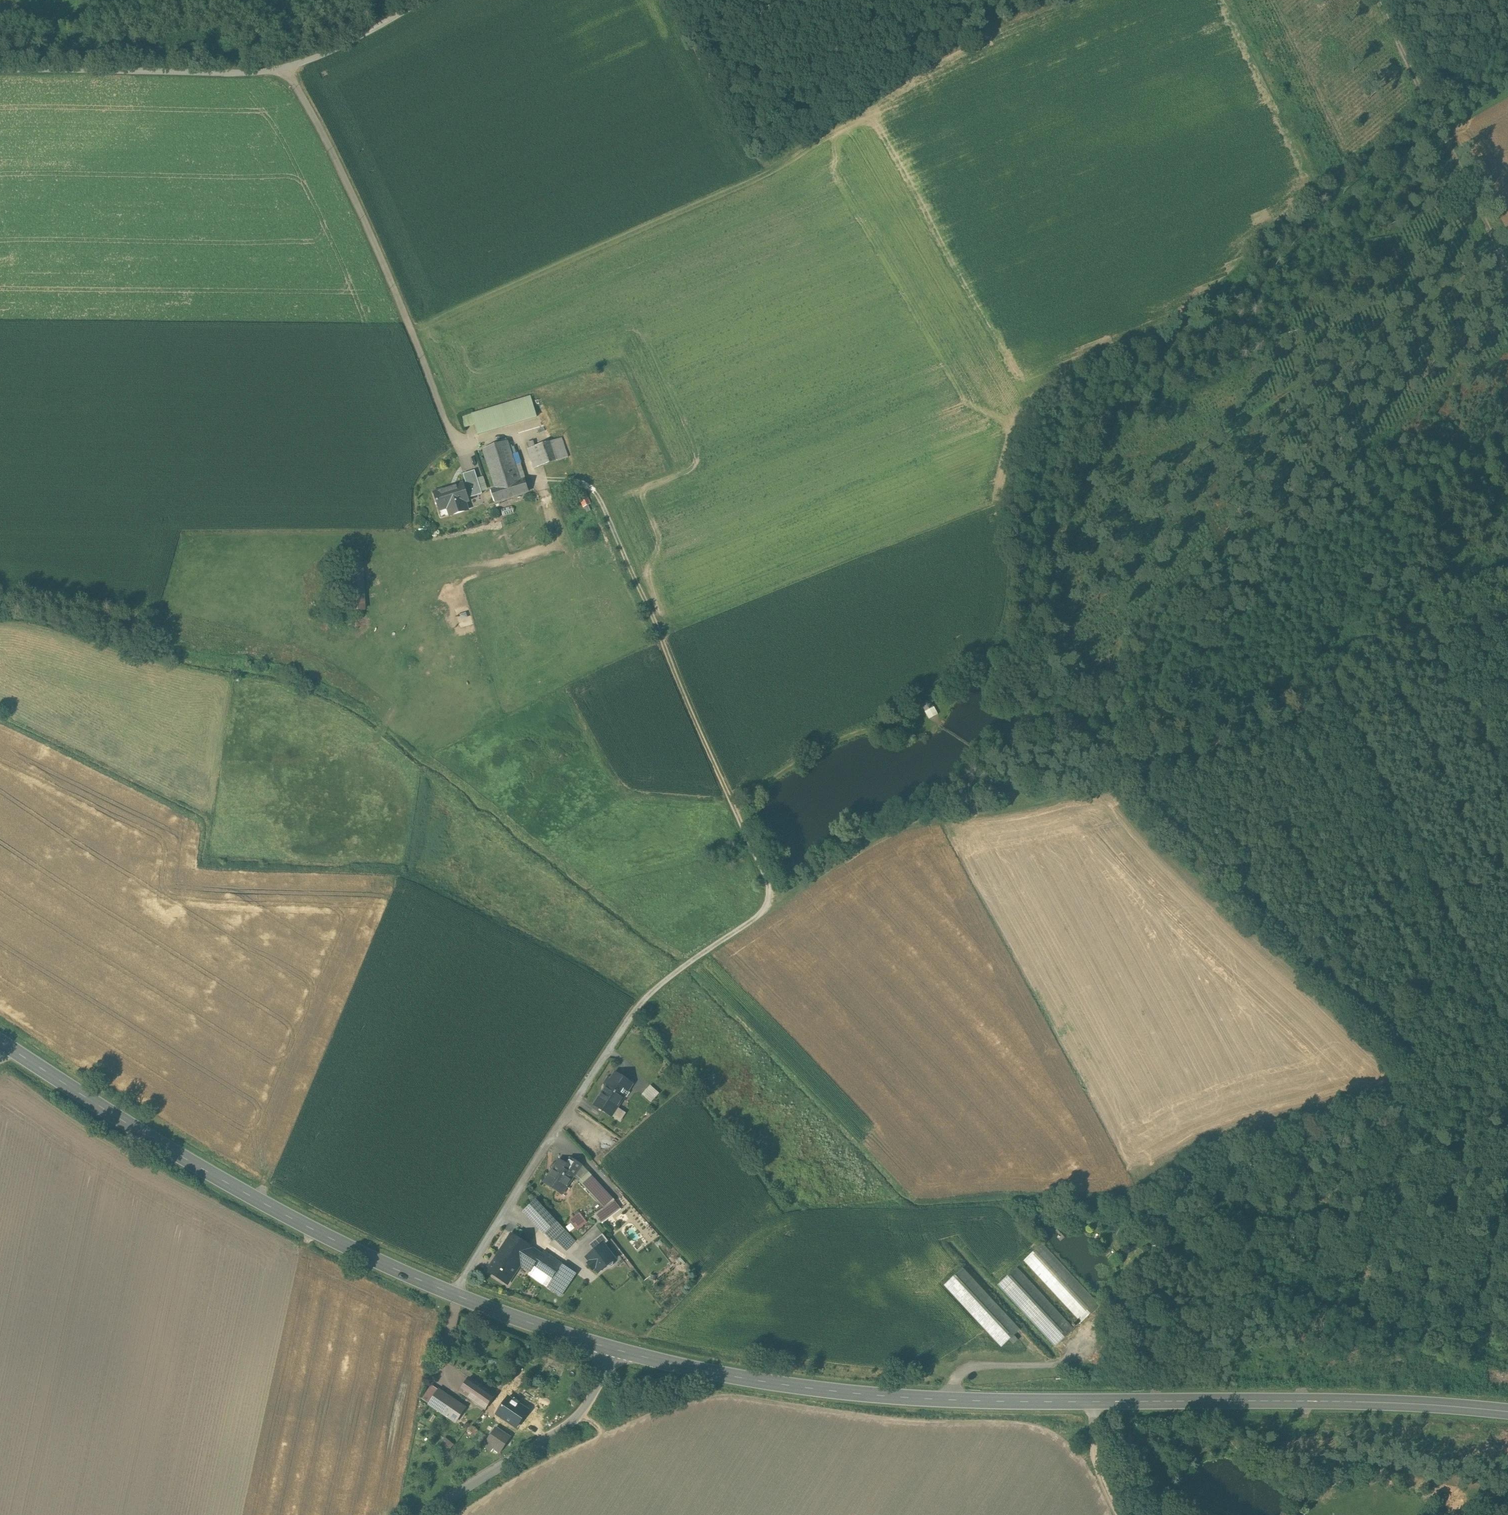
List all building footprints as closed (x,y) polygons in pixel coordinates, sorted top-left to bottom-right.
[(531,396),(472,414),(476,425),(479,435),(530,419),(537,417),(531,396)] [(476,425),(472,414),(462,418),(465,428),(476,425)] [(562,438),(529,449),(535,469),(553,463),(568,458),(562,438)] [(508,442),(484,449),(489,464),(489,465),(497,489),(526,479),(521,465),(516,466),(508,442)] [(468,486),(465,487),(469,499),(483,495),(482,493),(478,480),(475,471),(464,475),(467,484),(468,486)] [(478,480),(482,493),(488,491),(484,478),(478,480)] [(497,489),(492,491),(495,503),(530,492),(526,479),(497,489)] [(451,488),(435,494),(440,511),(448,508),(450,514),(468,508),(466,503),(465,500),(469,499),(465,487),(452,491),(451,488)] [(586,492),(579,495),(584,507),(585,507),(589,505),(591,504),(586,492)] [(513,507),(505,509),(502,510),(504,516),(515,512),(513,507)] [(468,508),(450,514),(451,517),(469,511),(468,508)] [(360,553),(339,554),(342,612),(363,610),(360,553)] [(930,699),(921,704),(929,718),(938,713),(930,699)] [(632,1083),(616,1073),(612,1079),(608,1077),(604,1083),(608,1085),(624,1096),(624,1095),(625,1096),(627,1097),(630,1092),(627,1090),(632,1083)] [(608,1085),(595,1105),(611,1116),(625,1096),(624,1095),(624,1096),(608,1085)] [(658,1091),(649,1085),(642,1096),(651,1102),(658,1091)] [(564,1169),(557,1164),(545,1182),(560,1192),(564,1185),(567,1187),(574,1176),(582,1165),(571,1158),(564,1169)] [(574,1176),(604,1206),(595,1214),(602,1222),(621,1207),(614,1199),(582,1165),(574,1176)] [(557,1221),(536,1199),(524,1211),(545,1233),(557,1221)] [(580,1213),(571,1221),(577,1229),(587,1222),(580,1213)] [(545,1233),(552,1240),(559,1233),(564,1228),(557,1221),(545,1233)] [(575,1241),(564,1228),(559,1233),(571,1245),(575,1241)] [(571,1245),(559,1233),(554,1239),(567,1250),(571,1245)] [(532,1247),(512,1234),(500,1251),(521,1264),(532,1247)] [(603,1234),(589,1244),(595,1251),(603,1244),(604,1245),(609,1241),(603,1234)] [(1100,1304),(1043,1243),(1041,1244),(1023,1260),(1081,1322),(1100,1304)] [(603,1244),(595,1251),(589,1256),(592,1260),(588,1263),(593,1269),(595,1268),(599,1272),(607,1265),(608,1266),(611,1266),(614,1264),(614,1262),(613,1261),(615,1259),(604,1245),(603,1244)] [(521,1264),(520,1265),(530,1271),(528,1273),(535,1278),(540,1271),(533,1266),(542,1253),(532,1247),(521,1264)] [(521,1264),(500,1251),(491,1266),(488,1270),(508,1283),(520,1265),(521,1264)] [(562,1264),(544,1251),(542,1253),(533,1266),(540,1271),(552,1279),(562,1265),(562,1264)] [(552,1279),(547,1286),(561,1296),(575,1274),(562,1265),(552,1279)] [(1074,1328),(1017,1266),(998,1284),(1055,1346),(1074,1328)] [(1020,1329),(963,1267),(944,1284),(984,1328),(1002,1346),(1009,1339),(1014,1335),(1020,1329)] [(552,1279),(540,1271),(535,1278),(547,1286),(552,1279)] [(1014,1335),(1009,1339),(1013,1343),(1018,1339),(1014,1335)] [(495,1395),(470,1377),(460,1391),(465,1395),(472,1399),(472,1400),(485,1408),(495,1395)] [(432,1383),(424,1399),(430,1401),(437,1386),(432,1383)] [(465,1407),(439,1390),(429,1404),(438,1410),(456,1422),(465,1407)] [(520,1412),(495,1395),(485,1408),(510,1426),(511,1425),(520,1412)] [(510,1438),(495,1428),(486,1442),(493,1447),(500,1452),(510,1438)] [(441,1448),(449,1450),(452,1440),(444,1438),(441,1448)] [(493,1447),(486,1442),(483,1445),(491,1451),(493,1447)]
